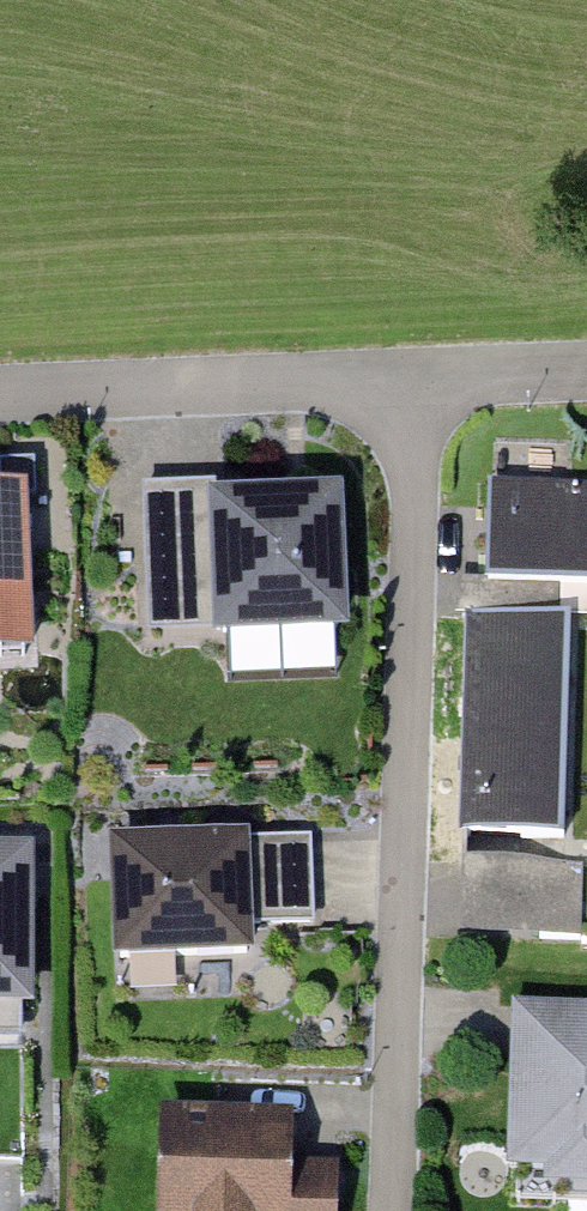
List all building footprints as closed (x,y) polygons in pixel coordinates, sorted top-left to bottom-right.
[(498,475),(493,583),(570,587),(586,588),(586,479),(498,475)] [(211,481),(147,485),(156,650),(220,647),(220,643),(212,495),(211,481)] [(35,657),(30,485),(0,486),(0,658),(35,657)] [(346,488),(212,495),(220,643),(354,636),(346,488)] [(493,583),(469,582),(467,623),(475,623),(569,627),(570,587),(493,583)] [(569,627),(475,623),(465,837),(570,842),(579,628),(569,627)] [(249,826),(112,828),(115,943),(251,940),(251,901),(318,900),(317,824),(249,826)] [(48,842),(0,841),(0,1071),(44,1071),(48,842)] [(468,862),(465,942),(586,946),(586,866),(468,862)] [(514,1002),(508,1176),(548,1177),(547,1201),(586,1202),(586,1004),(514,1002)] [(300,1124),(171,1117),(166,1210),(295,1210),(298,1155),(300,1124)] [(351,1158),(298,1155),(295,1210),(348,1210),(351,1158)]
